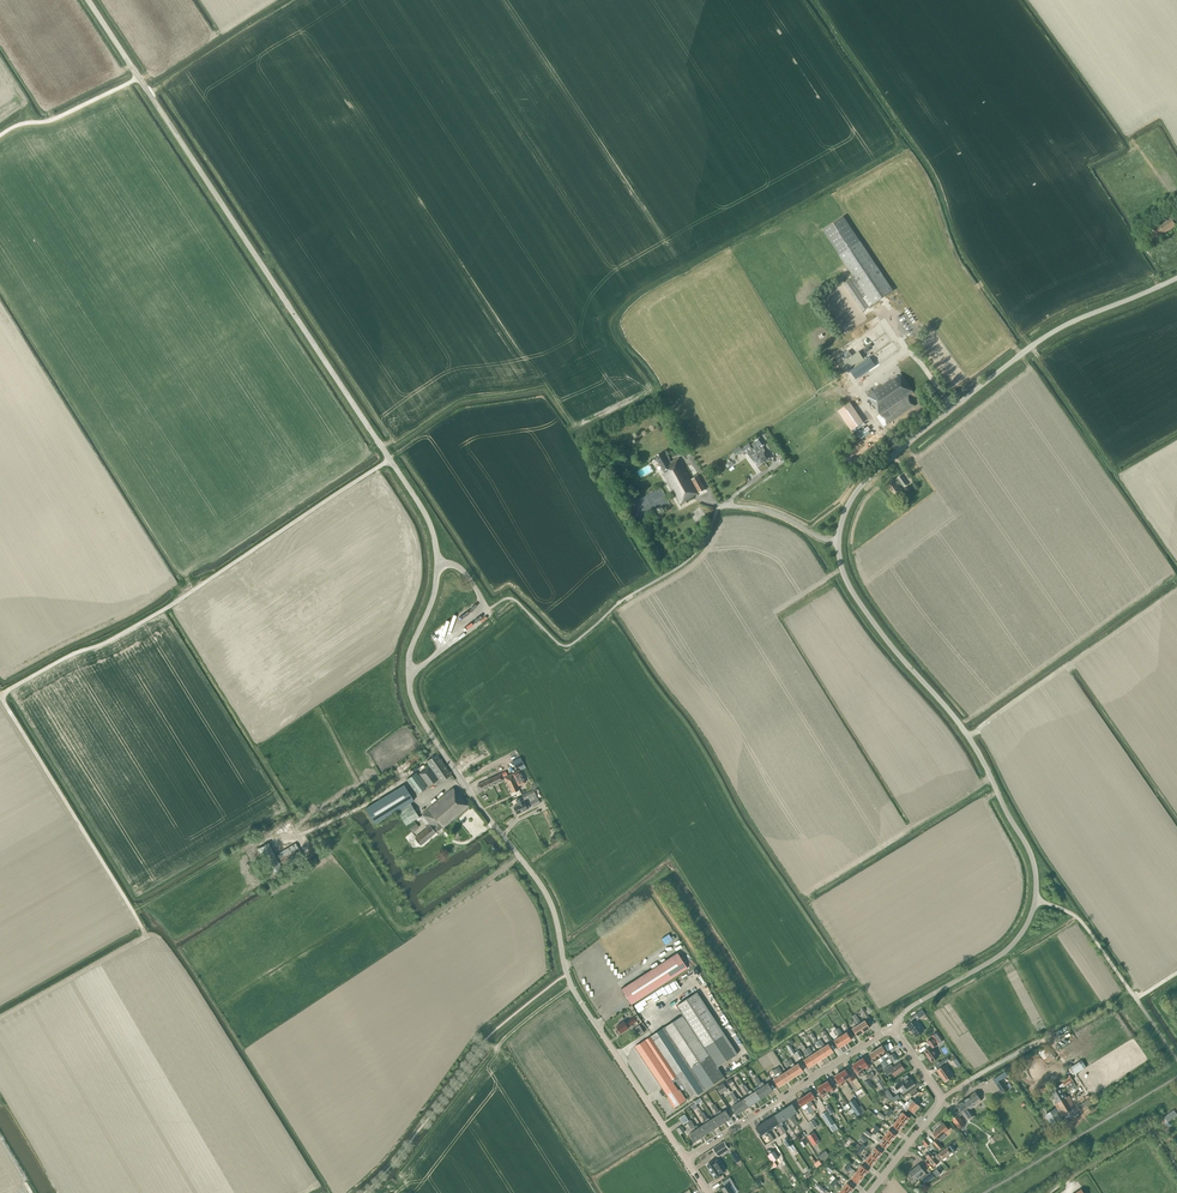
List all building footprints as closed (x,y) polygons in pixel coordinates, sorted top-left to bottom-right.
[(893,291),(860,241),(843,216),(823,229),(839,254),(854,276),(850,279),(843,283),(862,311),(868,307),(873,304),(893,291)] [(1164,233),(1170,229),(1176,224),(1173,217),(1153,229),(1157,236),(1163,232),(1164,233)] [(863,358),(859,351),(844,361),(848,368),(863,358)] [(869,369),(864,362),(850,371),(855,379),(869,369)] [(900,373),(873,391),(871,388),(865,392),(867,395),(880,414),(881,414),(880,415),(887,424),(915,405),(908,395),(913,391),(900,373)] [(864,422),(850,402),(838,410),(851,430),(864,422)] [(764,450),(761,446),(765,443),(763,441),(766,440),(763,436),(760,438),(758,436),(754,439),(755,441),(751,445),(754,449),(754,448),(763,462),(769,458),(764,450)] [(742,452),(744,455),(753,448),(749,443),(742,449),(740,446),(733,451),(736,456),(742,452)] [(754,449),(749,452),(747,453),(757,466),(763,462),(754,448),(754,449)] [(694,484),(694,483),(699,492),(705,489),(698,476),(692,479),(693,482),(679,457),(672,461),(671,460),(670,461),(669,459),(670,458),(667,453),(664,454),(663,452),(655,456),(664,472),(664,473),(680,503),(699,493),(694,484)] [(901,482),(904,486),(908,484),(901,475),(898,477),(894,480),(894,478),(887,483),(895,495),(902,490),(898,484),(901,482)] [(430,758),(426,761),(428,763),(441,782),(452,775),(437,754),(430,758)] [(516,769),(524,765),(520,758),(513,762),(516,769)] [(427,768),(419,773),(428,786),(437,780),(428,767),(427,768)] [(512,774),(513,777),(518,786),(524,784),(524,783),(525,783),(519,770),(518,771),(517,771),(512,774)] [(410,777),(407,779),(415,791),(417,794),(421,791),(427,787),(418,774),(416,772),(410,777)] [(489,779),(492,786),(504,780),(502,777),(501,773),(489,779)] [(512,774),(504,778),(505,780),(511,791),(511,793),(512,793),(520,790),(518,786),(513,777),(512,774)] [(477,785),(480,791),(480,792),(481,791),(492,786),(489,779),(477,785)] [(393,791),(365,808),(375,824),(397,810),(398,813),(406,825),(419,817),(410,802),(414,800),(408,791),(404,785),(393,791)] [(415,838),(421,845),(442,828),(443,829),(469,806),(456,791),(453,788),(422,814),(429,823),(425,826),(427,828),(415,838)] [(529,800),(534,797),(536,796),(534,791),(533,790),(522,796),(524,800),(528,798),(529,800)] [(540,803),(536,796),(534,797),(529,800),(531,804),(533,807),(540,803)] [(517,814),(528,809),(530,808),(528,804),(526,805),(524,802),(522,797),(515,800),(517,805),(513,807),(517,814)] [(416,823),(409,829),(412,833),(419,827),(419,826),(421,825),(420,824),(419,823),(418,822),(416,823)] [(293,828),(290,823),(282,827),(285,832),(293,828)] [(272,875),(283,869),(269,843),(258,848),(272,875)] [(296,843),(277,854),(281,860),(280,860),(285,868),(304,857),(296,843)] [(666,943),(674,938),(670,932),(662,936),(666,943)] [(647,972),(621,989),(631,1004),(657,987),(687,968),(677,952),(647,972)] [(683,1014),(635,1046),(637,1049),(663,1089),(660,1091),(663,1096),(666,1093),(668,1097),(667,1097),(674,1108),(686,1100),(679,1089),(678,1090),(673,1082),(680,1078),(693,1098),(705,1090),(725,1077),(718,1067),(738,1053),(697,991),(677,1005),(683,1014)] [(861,1010),(867,1019),(870,1018),(864,1008),(861,1010)] [(917,1020),(925,1014),(922,1009),(910,1018),(913,1021),(907,1025),(910,1030),(911,1030),(916,1036),(921,1033),(920,1032),(924,1030),(917,1020)] [(864,1031),(870,1027),(865,1020),(861,1023),(856,1014),(853,1015),(864,1031)] [(858,1035),(864,1031),(853,1015),(851,1017),(854,1023),(856,1026),(853,1028),(858,1035)] [(628,1026),(637,1021),(634,1017),(625,1022),(624,1021),(616,1026),(621,1033),(629,1028),(628,1026)] [(645,1032),(640,1025),(635,1028),(640,1035),(645,1032)] [(847,1032),(843,1034),(842,1032),(839,1028),(836,1029),(839,1033),(841,1036),(845,1043),(852,1039),(847,1032)] [(934,1037),(933,1037),(937,1042),(938,1044),(943,1040),(938,1032),(933,1035),(934,1037)] [(839,1047),(845,1043),(841,1036),(835,1040),(839,1047)] [(932,1061),(939,1056),(933,1047),(938,1044),(937,1042),(933,1037),(927,1042),(931,1047),(924,1051),(932,1061)] [(821,1039),(818,1041),(827,1055),(833,1051),(829,1044),(825,1046),(824,1043),(821,1039)] [(821,1059),(827,1055),(818,1041),(816,1043),(820,1049),(817,1052),(821,1059)] [(786,1046),(792,1055),(795,1052),(790,1043),(786,1046)] [(882,1045),(876,1049),(881,1057),(883,1060),(886,1066),(889,1064),(883,1055),(887,1053),(882,1045)] [(809,1047),(806,1049),(815,1063),(821,1059),(817,1052),(813,1054),(809,1047)] [(1047,1051),(1054,1060),(1057,1057),(1050,1048),(1047,1051)] [(774,1049),(768,1052),(775,1065),(781,1062),(774,1049)] [(809,1067),(815,1063),(806,1049),(804,1050),(808,1057),(804,1059),(809,1067)] [(876,1049),(870,1053),(875,1061),(881,1057),(876,1049)] [(941,1065),(949,1060),(947,1057),(939,1062),(941,1065)] [(863,1068),(866,1066),(867,1068),(870,1066),(865,1058),(864,1059),(863,1058),(858,1061),(863,1068)] [(791,1065),(792,1067),(797,1075),(803,1071),(798,1063),(795,1065),(791,1059),(788,1061),(791,1065)] [(1080,1061),(1070,1067),(1073,1072),(1077,1070),(1078,1072),(1084,1069),(1087,1067),(1082,1060),(1080,1061)] [(860,1070),(863,1068),(858,1061),(853,1064),(854,1065),(853,1066),(858,1074),(861,1072),(860,1070)] [(892,1072),(895,1076),(905,1069),(900,1062),(893,1067),(891,1064),(883,1070),(887,1075),(892,1072)] [(940,1073),(945,1081),(953,1076),(945,1064),(937,1070),(940,1074),(940,1073)] [(786,1071),(783,1073),(782,1071),(779,1066),(776,1068),(779,1072),(779,1073),(780,1075),(785,1082),(791,1078),(786,1071)] [(791,1078),(797,1075),(792,1067),(786,1071),(791,1078)] [(848,1078),(849,1080),(850,1082),(854,1079),(847,1069),(846,1070),(846,1069),(840,1072),(845,1079),(845,1080),(848,1078)] [(842,1081),(845,1079),(840,1072),(835,1076),(836,1077),(835,1078),(840,1086),(844,1084),(842,1081)] [(907,1089),(915,1083),(910,1077),(909,1078),(907,1074),(903,1077),(904,1079),(901,1081),(902,1082),(895,1087),(897,1090),(901,1087),(904,1091),(907,1088),(907,1089)] [(779,1086),(785,1082),(780,1075),(774,1079),(779,1086)] [(1051,1090),(1049,1091),(1051,1096),(1054,1095),(1058,1102),(1056,1103),(1058,1106),(1063,1115),(1075,1107),(1069,1096),(1067,1097),(1065,1094),(1064,1095),(1061,1089),(1066,1086),(1065,1085),(1073,1080),(1071,1077),(1063,1082),(1063,1083),(1051,1090)] [(865,1082),(869,1088),(873,1085),(869,1079),(865,1082)] [(1009,1089),(1002,1079),(996,1084),(1003,1093),(1009,1089)] [(767,1094),(773,1090),(768,1083),(765,1085),(763,1082),(762,1083),(759,1080),(757,1082),(759,1085),(760,1084),(762,1087),(767,1094)] [(830,1089),(832,1091),(835,1089),(830,1081),(829,1081),(828,1080),(823,1084),(827,1091),(830,1089)] [(886,1086),(882,1080),(877,1083),(880,1089),(886,1086)] [(728,1089),(724,1083),(717,1087),(721,1094),(728,1089)] [(829,1093),(827,1091),(823,1084),(818,1087),(818,1088),(817,1089),(823,1097),(826,1095),(829,1093)] [(756,1091),(761,1098),(767,1094),(762,1087),(756,1091)] [(889,1095),(893,1092),(889,1087),(884,1090),(889,1095)] [(912,1096),(919,1091),(916,1087),(909,1092),(912,1096)] [(755,1102),(761,1098),(756,1091),(752,1093),(751,1090),(749,1091),(747,1088),(745,1089),(747,1093),(748,1092),(750,1095),(755,1102)] [(805,1096),(811,1106),(813,1108),(815,1107),(813,1104),(810,1100),(815,1097),(812,1091),(805,1096)] [(964,1100),(970,1109),(982,1100),(976,1092),(970,1096),(964,1100)] [(755,1102),(750,1095),(744,1098),(749,1106),(755,1102)] [(733,1097),(735,1100),(734,1101),(735,1104),(732,1106),(737,1114),(743,1110),(738,1102),(736,1100),(737,1099),(735,1096),(733,1097)] [(813,1108),(811,1106),(805,1096),(798,1100),(801,1106),(806,1103),(809,1107),(807,1108),(810,1113),(814,1111),(813,1108)] [(749,1106),(744,1098),(741,1100),(739,1098),(737,1099),(736,1100),(738,1102),(743,1110),(749,1106)] [(910,1098),(908,1101),(907,1101),(905,1104),(904,1105),(908,1108),(909,1108),(914,1112),(919,1105),(910,1098)] [(849,1102),(858,1115),(865,1110),(862,1105),(860,1107),(854,1099),(849,1102)] [(909,1108),(908,1108),(904,1105),(905,1104),(900,1100),(897,1104),(907,1111),(909,1108)] [(967,1120),(974,1115),(970,1109),(964,1100),(957,1105),(961,1111),(958,1114),(952,1119),(959,1129),(965,1124),(959,1116),(963,1114),(967,1120)] [(786,1108),(791,1115),(793,1118),(791,1119),(792,1119),(794,1122),(796,1120),(794,1117),(795,1117),(793,1114),(797,1111),(792,1104),(786,1108)] [(829,1104),(825,1107),(827,1110),(830,1115),(834,1112),(829,1104)] [(1046,1114),(1045,1114),(1053,1128),(1063,1122),(1060,1117),(1063,1115),(1058,1106),(1048,1112),(1046,1114)] [(725,1122),(731,1118),(726,1110),(722,1113),(720,1110),(719,1111),(717,1107),(715,1109),(716,1111),(717,1112),(718,1111),(725,1122)] [(793,1118),(791,1115),(786,1108),(780,1112),(785,1119),(789,1117),(790,1120),(792,1119),(791,1119),(793,1118)] [(823,1113),(822,1113),(827,1122),(830,1126),(833,1131),(839,1128),(835,1123),(830,1115),(827,1110),(823,1113)] [(719,1125),(725,1122),(718,1111),(717,1112),(716,1111),(714,1113),(717,1116),(714,1118),(719,1125)] [(781,1125),(782,1125),(783,1124),(782,1122),(785,1119),(780,1112),(774,1115),(779,1122),(781,1125)] [(910,1117),(903,1112),(902,1113),(901,1112),(899,1114),(901,1115),(898,1119),(905,1124),(910,1117)] [(685,1114),(679,1118),(683,1124),(689,1120),(685,1114)] [(706,1119),(713,1129),(719,1125),(714,1118),(710,1120),(709,1118),(707,1118),(705,1115),(703,1117),(705,1120),(706,1119)] [(784,1128),(783,1126),(782,1125),(781,1126),(781,1125),(779,1122),(774,1115),(768,1119),(773,1127),(776,1125),(778,1128),(780,1126),(782,1130),(784,1128)] [(707,1133),(713,1129),(706,1119),(705,1120),(703,1121),(705,1124),(702,1126),(707,1133)] [(762,1123),(767,1131),(773,1127),(768,1119),(762,1123)] [(809,1122),(813,1129),(819,1125),(814,1119),(809,1122)] [(900,1130),(905,1124),(898,1119),(893,1125),(900,1130)] [(695,1126),(693,1123),(691,1125),(693,1128),(691,1129),(693,1131),(690,1134),(694,1141),(700,1137),(694,1127),(695,1126)] [(761,1135),(764,1132),(766,1136),(767,1135),(769,1138),(772,1136),(770,1132),(769,1133),(767,1131),(762,1123),(756,1127),(761,1135)] [(944,1124),(933,1133),(937,1137),(938,1138),(941,1141),(947,1135),(945,1133),(949,1129),(944,1124)] [(676,1129),(680,1134),(685,1131),(682,1125),(676,1129)] [(702,1126),(699,1128),(697,1125),(695,1126),(694,1127),(700,1137),(701,1137),(707,1133),(702,1126)] [(891,1141),(896,1135),(889,1130),(884,1136),(891,1141)] [(814,1132),(808,1136),(814,1145),(820,1141),(814,1132)] [(860,1138),(865,1142),(868,1138),(863,1134),(860,1138)] [(989,1139),(993,1144),(999,1139),(995,1134),(989,1139)] [(842,1144),(847,1148),(849,1146),(848,1145),(849,1143),(848,1143),(849,1142),(847,1140),(848,1139),(850,1140),(851,1139),(850,1138),(851,1138),(848,1136),(844,1142),(842,1144)] [(886,1148),(891,1141),(884,1136),(882,1140),(879,1137),(877,1140),(880,1142),(879,1143),(886,1148)] [(788,1147),(793,1144),(788,1137),(784,1140),(788,1147)] [(943,1147),(938,1141),(937,1139),(936,1139),(933,1142),(940,1150),(942,1148),(943,1147)] [(729,1149),(724,1141),(714,1148),(718,1156),(729,1149)] [(943,1159),(956,1149),(952,1143),(938,1154),(943,1159)] [(876,1147),(871,1154),(877,1159),(882,1152),(876,1147)] [(769,1154),(774,1161),(779,1158),(774,1150),(769,1154)] [(822,1160),(829,1155),(826,1150),(818,1155),(822,1160)] [(932,1153),(931,1151),(926,1156),(927,1157),(934,1166),(942,1160),(934,1151),(932,1153)] [(872,1165),(877,1159),(871,1154),(868,1157),(865,1155),(863,1158),(866,1160),(865,1160),(872,1165)] [(758,1167),(763,1164),(762,1162),(759,1163),(758,1160),(761,1159),(760,1157),(754,1159),(758,1167)] [(822,1164),(819,1159),(813,1163),(816,1167),(822,1164)] [(725,1171),(717,1160),(714,1161),(707,1165),(716,1178),(723,1174),(722,1173),(725,1171)] [(913,1183),(917,1181),(916,1179),(925,1172),(919,1164),(909,1172),(912,1175),(908,1177),(913,1183)] [(862,1165),(857,1172),(863,1177),(868,1170),(862,1165)] [(858,1183),(863,1177),(857,1172),(852,1178),(858,1183)] [(931,1172),(921,1179),(925,1184),(935,1177),(931,1172)] [(730,1177),(723,1182),(725,1186),(722,1188),(725,1192),(735,1192),(730,1186),(734,1184),(730,1177)] [(828,1192),(826,1190),(818,1183),(814,1187),(820,1192),(819,1192),(827,1192),(828,1192)] [(848,1183),(842,1189),(847,1192),(850,1192),(854,1188),(848,1183)]
